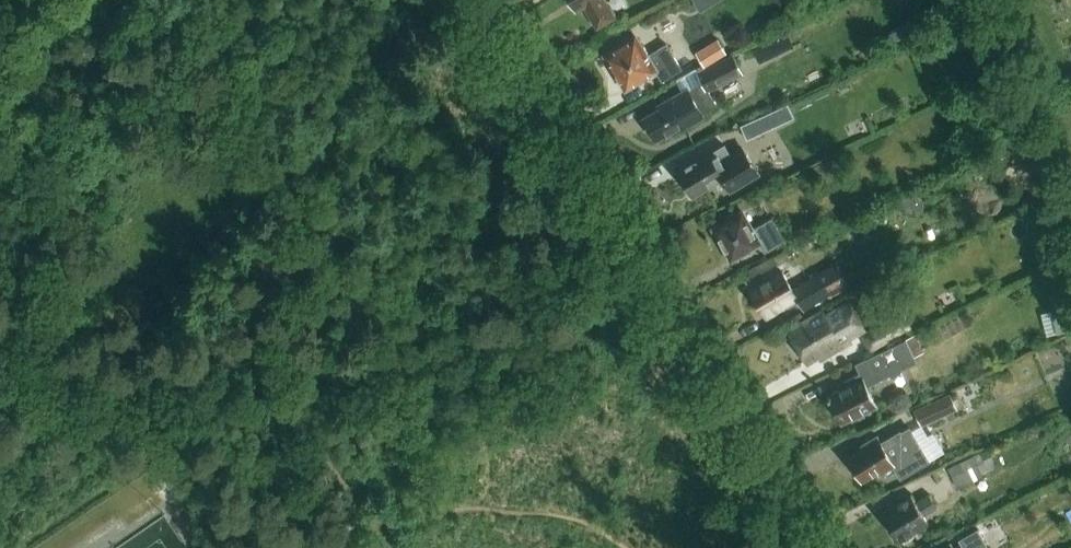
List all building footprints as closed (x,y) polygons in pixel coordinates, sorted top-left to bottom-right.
[(577,9),(584,5),(597,28),(616,17),(606,0),(571,0),(577,9)] [(663,81),(683,69),(667,43),(650,54),(645,45),(643,47),(636,36),(606,55),(607,58),(608,61),(611,68),(614,69),(619,77),(619,80),(622,84),(624,85),(626,88),(643,78),(644,80),(657,72),(663,81)] [(697,51),(705,66),(726,54),(718,39),(697,51)] [(659,108),(643,117),(656,139),(671,131),(673,134),(704,118),(702,114),(717,105),(709,90),(743,72),(734,55),(698,73),(701,79),(703,83),(689,91),(688,88),(682,91),(658,105),(659,108)] [(748,139),(775,127),(767,110),(740,122),(748,139)] [(743,145),(730,153),(724,145),(710,154),(709,152),(678,171),(693,196),(721,179),(730,193),(761,175),(743,145)] [(838,156),(817,165),(822,176),(843,167),(838,156)] [(1049,182),(1025,190),(1029,203),(1053,195),(1049,182)] [(765,253),(785,242),(772,219),(753,230),(743,212),(714,228),(731,259),(760,243),(765,253)] [(805,310),(829,296),(831,299),(850,286),(837,265),(794,289),(784,272),(753,291),(755,294),(755,297),(758,304),(761,305),(765,312),(782,302),(783,305),(797,297),(805,310)] [(823,360),(855,340),(853,336),(866,328),(848,299),(825,313),(821,308),(788,329),(808,361),(819,354),(823,360)] [(1052,309),(1058,331),(1070,328),(1070,309),(1070,304),(1052,309)] [(912,328),(910,325),(900,309),(858,334),(870,353),(912,328)] [(906,340),(892,347),(856,364),(861,374),(844,382),(846,386),(827,395),(841,423),(876,405),(867,386),(903,368),(916,362),(906,340)] [(957,409),(950,393),(914,409),(922,425),(957,409)] [(910,426),(900,432),(882,443),(878,436),(862,445),(864,449),(849,457),(863,481),(878,472),(879,474),(893,467),(900,480),(931,462),(910,426)] [(983,459),(980,453),(948,468),(958,489),(984,477),(982,472),(996,466),(991,455),(983,459)] [(924,515),(937,507),(929,495),(916,503),(912,495),(882,513),(899,541),(929,523),(924,515)] [(980,529),(960,540),(964,547),(963,547),(990,547),(980,529)]
